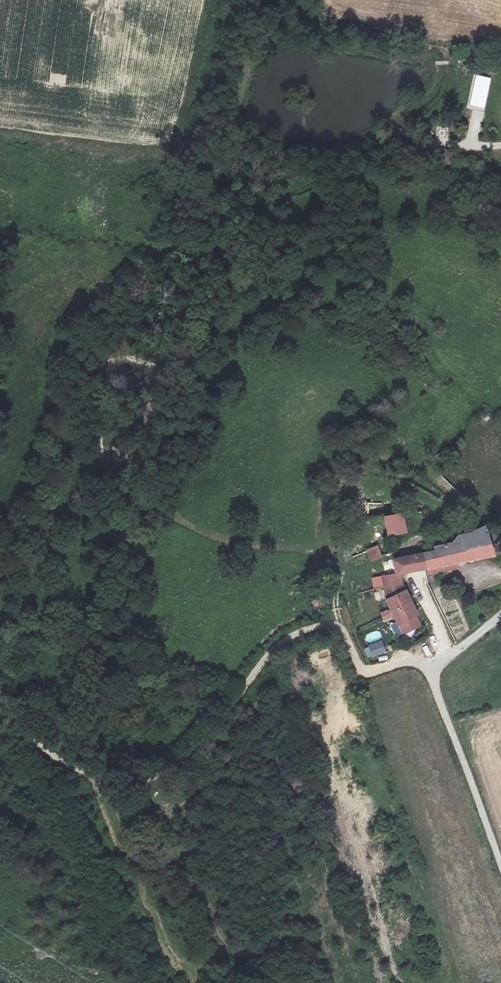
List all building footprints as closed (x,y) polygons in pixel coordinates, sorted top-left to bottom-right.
[(470,107),(486,108),(489,78),(473,76),(470,107)] [(408,532),(404,516),(388,519),(391,534),(408,532)] [(437,551),(395,561),(399,576),(426,570),(495,555),(487,528),(475,534),(461,536),(454,543),(435,547),(437,551)] [(372,561),(382,558),(378,546),(368,550),(372,561)] [(400,576),(383,578),(387,600),(403,637),(424,629),(410,591),(406,594),(400,576)] [(383,622),(391,619),(388,610),(380,613),(383,622)] [(365,634),(367,642),(382,639),(380,631),(365,634)] [(382,640),(363,647),(368,659),(386,652),(382,640)]
